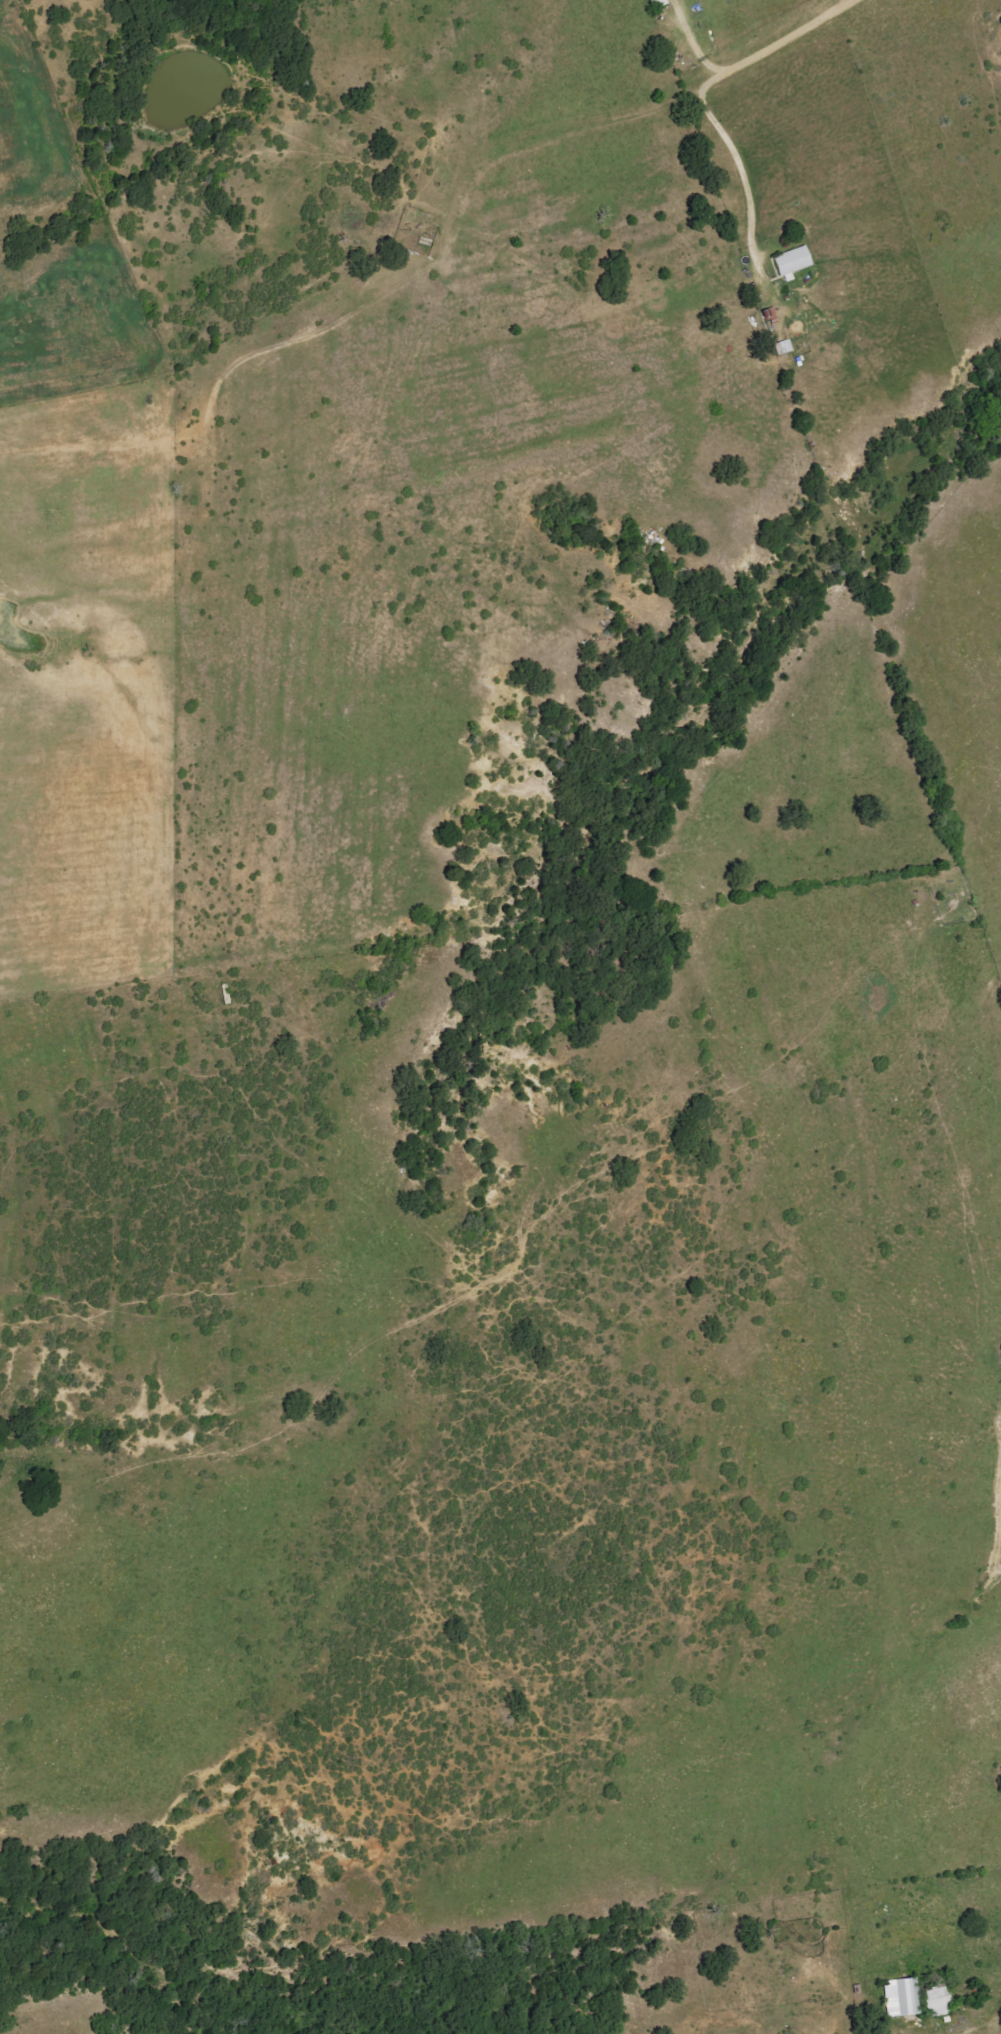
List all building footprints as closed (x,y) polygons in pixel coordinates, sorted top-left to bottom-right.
[(786,280),(792,278),(790,272),(810,265),(804,245),(771,255),(778,276),(784,274),(786,280)] [(886,2017),(919,2013),(914,1977),(882,1981),(886,2017)] [(928,2017),(954,2011),(948,1985),(921,1991),(928,2017)]
